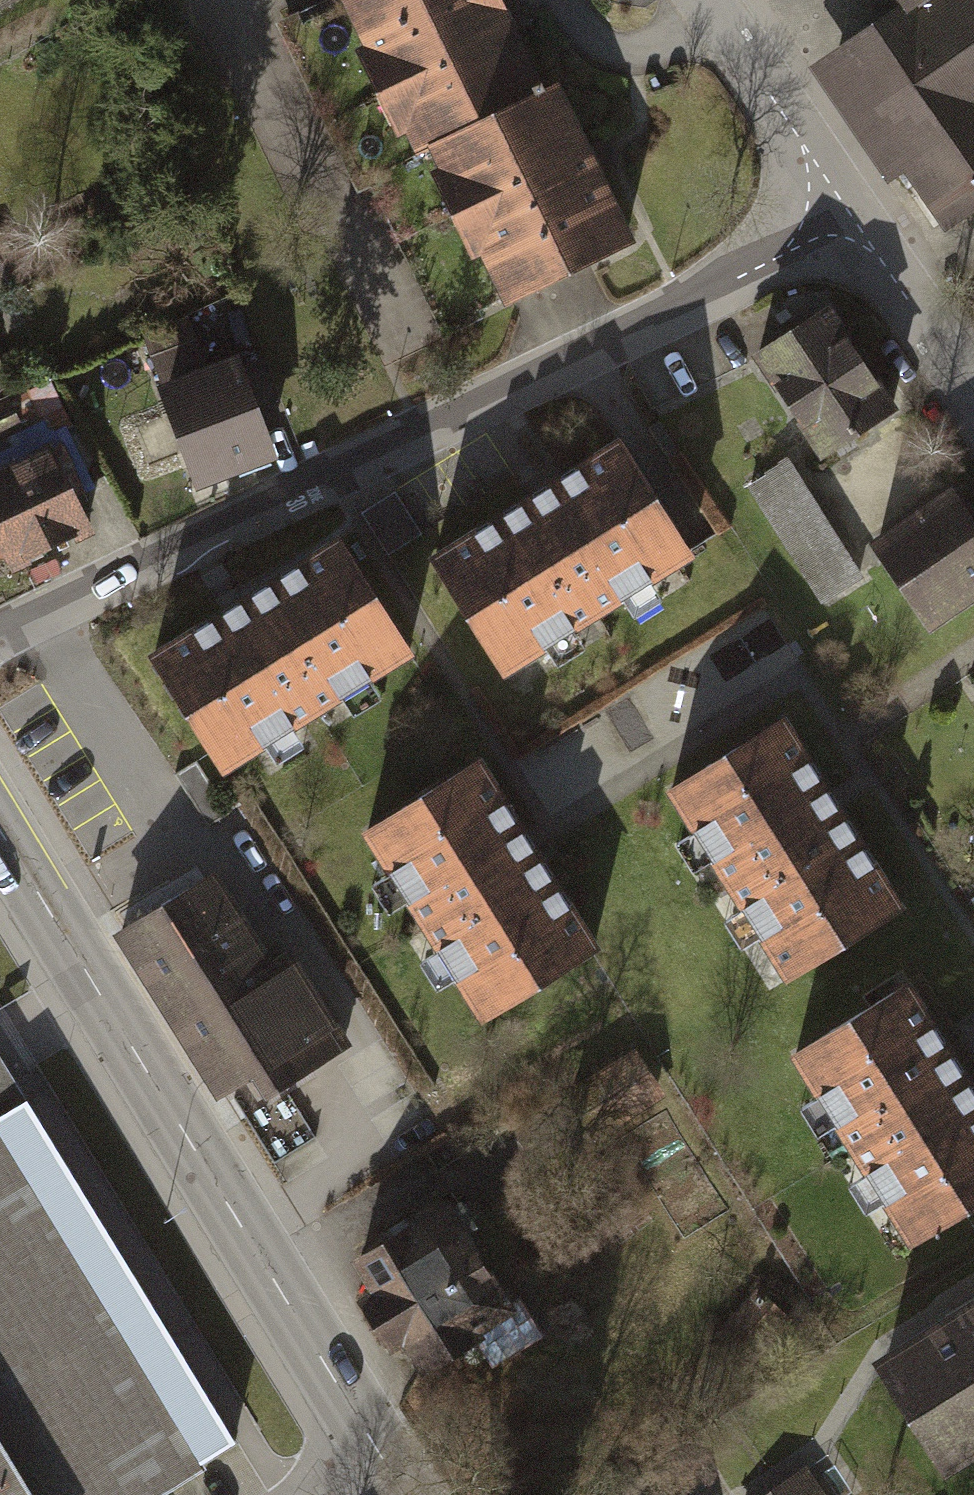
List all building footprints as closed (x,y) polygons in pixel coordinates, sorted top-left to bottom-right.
[(359,34),(350,39),(393,127),(402,123),(412,143),(424,136),(546,79),(512,9),(507,0),(343,0),(359,34)] [(878,11),(804,62),(884,175),(899,165),(942,226),(973,203),(973,0),(870,0),(878,11)] [(555,74),(546,79),(424,136),(434,156),(424,160),(467,250),(476,246),(499,294),(630,232),(593,153),(555,74)] [(897,400),(830,297),(753,347),(821,450),(897,400)] [(187,315),(141,333),(157,373),(203,355),(187,315)] [(273,453),(235,351),(153,381),(191,484),(273,453)] [(13,378),(0,357),(0,386),(13,378)] [(0,397),(0,457),(47,435),(74,492),(93,483),(65,425),(70,423),(47,374),(0,397)] [(691,548),(618,430),(535,480),(431,544),(504,663),(691,548)] [(47,435),(0,457),(0,556),(1,556),(7,569),(26,560),(23,554),(89,523),(74,492),(47,435)] [(789,453),(747,480),(822,597),(864,571),(789,453)] [(950,478),(869,534),(929,621),(973,590),(973,513),(950,478)] [(394,488),(360,510),(388,552),(421,530),(394,488)] [(401,651),(328,532),(227,594),(141,647),(215,765),(401,651)] [(56,558),(28,569),(34,583),(62,571),(56,558)] [(783,969),(901,895),(839,795),(786,710),(667,783),(783,969)] [(468,1015),(589,945),(529,842),(478,756),(358,826),(468,1015)] [(196,760),(177,772),(207,820),(226,808),(196,760)] [(192,1046),(279,991),(219,896),(132,951),(192,1046)] [(279,991),(192,1046),(229,1105),(266,1082),(280,1104),(353,1058),(302,977),(279,991)] [(973,1192),(973,1086),(906,977),(787,1050),(903,1236),(973,1192)] [(0,1132),(0,1494),(185,1494),(226,1470),(214,1451),(263,1420),(88,1141),(69,1111),(18,1143),(8,1127),(0,1132)] [(507,1300),(446,1196),(346,1254),(364,1285),(351,1293),(386,1352),(398,1344),(415,1373),(475,1338),(488,1360),(536,1332),(515,1296),(507,1300)] [(872,1360),(943,1474),(973,1455),(973,1297),(872,1360)] [(809,1484),(789,1494),(815,1494),(809,1484)]
